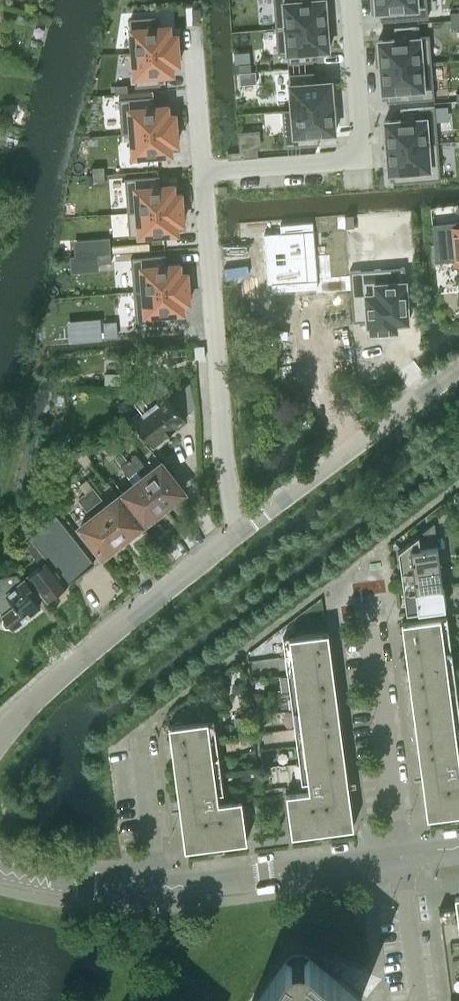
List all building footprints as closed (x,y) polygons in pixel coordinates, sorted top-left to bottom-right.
[(276,27),(327,23),(325,0),(273,0),(276,27)] [(376,10),(380,10),(381,20),(428,16),(427,0),(375,0),(376,10)] [(201,8),(193,8),(194,19),(202,19),(201,8)] [(450,11),(451,19),(458,18),(458,10),(450,11)] [(155,15),(130,17),(133,51),(178,48),(177,33),(170,33),(169,24),(156,25),(155,15)] [(451,19),(451,27),(458,26),(458,18),(451,19)] [(327,23),(276,27),(278,53),(287,52),(288,62),(313,60),(312,50),(329,49),(327,23)] [(395,38),(378,39),(380,65),(431,61),(429,35),(420,35),(419,26),(394,27),(395,38)] [(178,48),(133,51),(135,85),(160,83),(159,73),(173,72),(172,63),(179,62),(178,48)] [(431,61),(380,65),(382,91),(386,91),(387,101),(434,97),(431,61)] [(250,62),(238,63),(239,71),(251,70),(250,62)] [(254,71),(239,72),(240,83),(255,82),(254,71)] [(314,71),(289,73),(292,108),(292,109),(333,105),(331,80),(314,81),(314,71)] [(127,83),(115,84),(116,92),(120,92),(128,91),(127,83)] [(128,91),(120,92),(121,98),(153,95),(153,89),(128,91)] [(121,98),(119,98),(121,132),(122,133),(131,132),(131,131),(176,128),(175,113),(168,113),(167,104),(154,105),(153,95),(121,98)] [(292,108),(282,109),(282,110),(285,146),(319,143),(318,133),(335,131),(333,105),(292,109),(292,108)] [(401,118),(384,120),(386,146),(438,142),(435,105),(400,108),(401,118)] [(176,128),(131,131),(131,132),(133,155),(171,152),(170,143),(177,142),(176,128)] [(438,142),(386,146),(388,172),(392,171),(393,181),(440,178),(438,142)] [(256,148),(244,149),(245,157),(257,156),(256,148)] [(104,165),(92,166),(93,174),(105,173),(104,165)] [(105,173),(93,174),(93,182),(105,181),(105,173)] [(159,174),(125,177),(127,211),(182,207),(181,192),(174,193),(174,183),(160,184),(159,174)] [(182,207),(127,211),(129,235),(177,231),(177,222),(183,222),(182,207)] [(354,213),(345,214),(346,226),(354,226),(354,213)] [(432,222),(435,261),(456,259),(456,263),(458,263),(458,219),(432,222)] [(314,228),(272,231),(274,257),(316,254),(314,228)] [(110,238),(98,239),(99,254),(111,253),(110,238)] [(338,244),(325,245),(326,253),(338,252),(338,244)] [(338,252),(326,253),(327,261),(339,260),(338,252)] [(111,253),(99,254),(99,262),(111,261),(111,253)] [(165,254),(131,256),(133,290),(188,286),(187,271),(180,272),(180,263),(166,264),(165,254)] [(316,254),(274,257),(276,283),(318,280),(316,254)] [(404,265),(349,270),(353,321),(367,320),(367,324),(369,323),(370,331),(397,329),(396,321),(408,321),(404,265)] [(188,286),(133,290),(136,324),(171,322),(170,312),(183,311),(183,301),(189,301),(188,286)] [(116,324),(104,325),(105,333),(117,332),(116,324)] [(123,385),(132,396),(139,391),(130,379),(123,385)] [(182,388),(171,396),(167,390),(156,398),(149,389),(141,395),(171,432),(178,426),(177,425),(187,417),(184,413),(195,404),(182,388)] [(171,432),(141,395),(135,400),(142,409),(132,417),(152,443),(162,436),(164,437),(171,432)] [(137,469),(129,458),(127,460),(121,452),(116,457),(122,464),(130,474),(137,469)] [(135,453),(129,458),(137,469),(144,464),(135,453)] [(162,461),(142,476),(165,505),(173,499),(176,500),(183,495),(182,492),(185,490),(162,461)] [(145,521),(148,519),(151,520),(158,514),(158,511),(165,505),(142,476),(123,491),(145,521)] [(86,478),(79,484),(86,492),(93,486),(86,478)] [(93,486),(86,492),(94,503),(101,497),(93,486)] [(79,497),(87,508),(94,503),(86,492),(79,497)] [(119,494),(99,510),(122,539),(129,533),(133,534),(139,529),(139,526),(142,523),(119,494)] [(80,525),(103,554),(105,552),(108,554),(115,548),(115,545),(122,539),(99,510),(80,525)] [(94,562),(56,512),(34,529),(72,579),(94,562)] [(440,566),(437,544),(434,521),(419,534),(398,550),(400,562),(401,571),(405,571),(440,566)] [(72,579),(34,529),(22,539),(40,562),(27,572),(47,599),(49,597),(53,598),(60,592),(60,589),(72,579)] [(440,566),(405,571),(401,571),(404,591),(443,586),(440,566)] [(5,611),(3,613),(3,615),(2,620),(6,624),(11,624),(12,625),(15,623),(18,624),(24,620),(24,617),(29,613),(32,614),(38,609),(38,606),(40,604),(37,600),(33,595),(37,592),(38,592),(24,576),(21,578),(16,573),(0,576),(0,610),(5,611)] [(443,586),(404,591),(407,612),(446,607),(443,586)] [(402,621),(404,640),(449,635),(447,615),(402,621)] [(283,636),(286,656),(330,650),(328,631),(283,636)] [(449,635),(404,640),(407,658),(451,652),(449,635)] [(330,650),(286,656),(288,673),(333,668),(330,650)] [(451,652),(407,658),(409,675),(454,669),(451,652)] [(333,668),(288,673),(290,691),(335,685),(333,668)] [(454,669),(409,675),(411,693),(456,688),(454,669)] [(335,685),(290,691),(293,709),(337,703),(335,685)] [(456,688),(411,693),(414,711),(458,705),(456,688)] [(337,703),(293,709),(295,726),(340,720),(337,703)] [(414,711),(416,728),(458,722),(458,709),(458,705),(414,711)] [(248,715),(234,717),(236,731),(250,729),(248,715)] [(169,724),(171,743),(216,737),(213,718),(169,724)] [(340,720),(295,726),(297,744),(342,738),(340,720)] [(416,728),(418,747),(458,741),(458,722),(416,728)] [(216,737),(171,743),(174,761),(218,755),(216,737)] [(342,738),(297,744),(299,762),(345,757),(342,738)] [(345,741),(348,762),(358,761),(355,740),(345,741)] [(418,747),(421,765),(426,765),(458,760),(458,741),(418,747)] [(176,778),(221,772),(218,755),(174,761),(176,778)] [(347,775),(345,757),(299,762),(302,781),(308,780),(342,776),(347,775)] [(426,765),(427,774),(422,775),(427,816),(458,812),(458,760),(426,765)] [(217,792),(223,791),(221,772),(176,778),(178,797),(184,796),(217,792)] [(354,826),(348,784),(343,785),(342,776),(308,780),(309,789),(286,792),(292,834),(354,826)] [(247,840),(241,798),(218,801),(217,792),(184,796),(185,806),(180,806),(185,848),(247,840)] [(455,893),(456,905),(439,908),(451,1000),(458,1000),(458,893),(455,893)] [(360,998),(361,998),(362,997),(333,972),(310,953),(307,951),(303,950),(300,949),(296,949),(293,950),(290,952),(287,954),(285,957),(255,1000),(358,1000),(360,998)]
